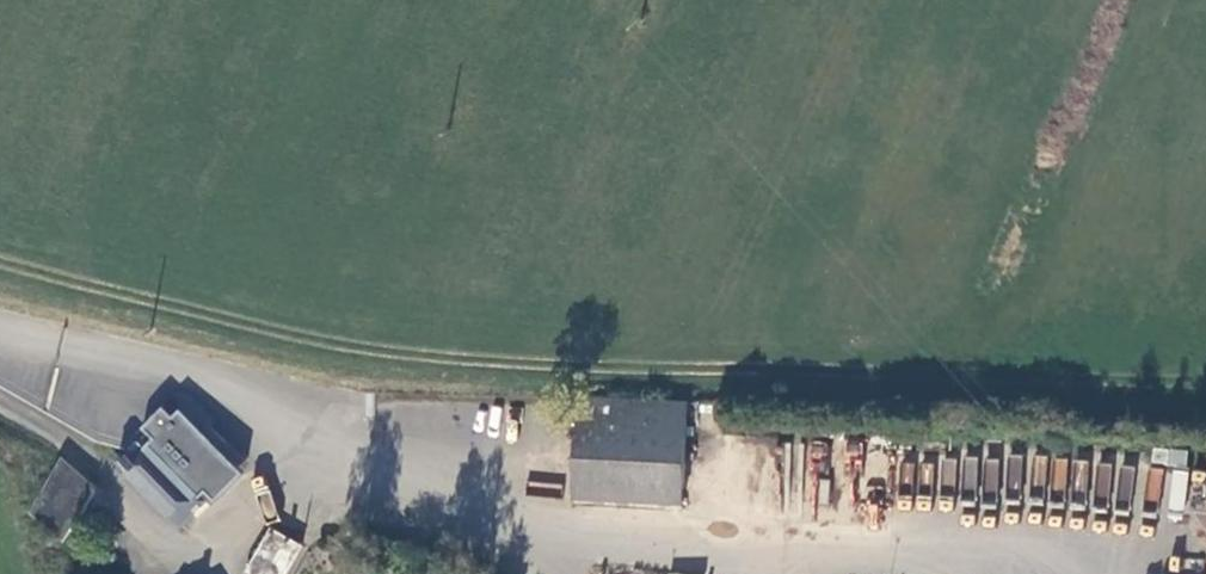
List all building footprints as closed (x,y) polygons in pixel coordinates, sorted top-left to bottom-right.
[(693,411),(586,401),(577,498),(684,508),(693,411)] [(179,406),(118,461),(176,525),(237,470),(179,406)] [(1153,448),(1151,464),(1172,465),(1168,509),(1182,510),(1187,450),(1153,448)] [(99,489),(62,464),(27,515),(64,541),(99,489)] [(529,486),(528,498),(559,501),(560,488),(529,486)] [(237,573),(272,573),(286,552),(259,536),(237,573)] [(369,568),(359,565),(355,573),(368,573),(369,568)]
